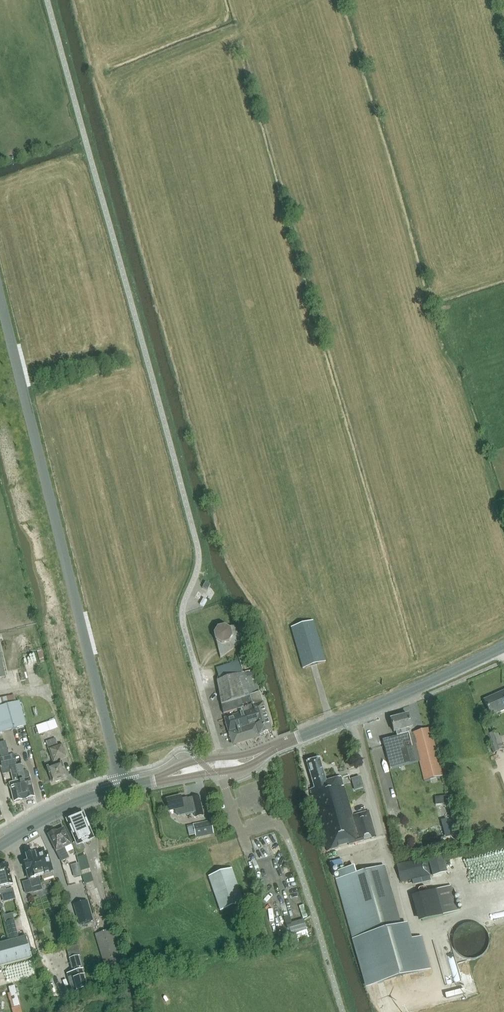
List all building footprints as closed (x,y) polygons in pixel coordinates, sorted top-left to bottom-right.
[(203,588),(208,591),(211,585),(206,583),(203,588)] [(314,621),(291,628),(303,669),(326,662),(314,621)] [(214,634),(221,657),(235,648),(244,639),(240,624),(228,628),(225,626),(217,628),(214,634)] [(238,656),(239,662),(216,669),(220,681),(217,681),(223,714),(242,708),(244,707),(242,699),(245,698),(244,695),(258,690),(247,654),(238,656)] [(259,693),(258,690),(244,695),(245,698),(242,699),(244,707),(242,708),(243,712),(225,718),(231,740),(236,745),(254,740),(259,736),(272,731),(263,703),(262,703),(260,693),(259,693)] [(503,710),(503,692),(485,700),(491,716),(503,710)] [(26,726),(20,702),(16,703),(15,695),(0,699),(0,734),(26,726)] [(425,781),(443,777),(430,728),(409,734),(408,729),(411,728),(408,715),(391,720),(394,733),(396,733),(397,737),(383,741),(389,769),(419,761),(425,781)] [(48,732),(46,723),(36,726),(39,735),(48,732)] [(487,735),(493,754),(503,750),(503,747),(499,731),(487,735)] [(56,738),(46,741),(54,764),(52,765),(52,767),(47,768),(49,775),(51,775),(53,782),(55,781),(57,782),(59,781),(60,780),(66,778),(63,770),(65,770),(62,763),(61,761),(68,759),(63,745),(58,746),(56,738)] [(3,769),(11,767),(15,783),(10,784),(14,802),(16,802),(17,803),(20,802),(21,801),(24,800),(16,766),(14,756),(0,758),(3,769)] [(326,851),(374,838),(367,812),(351,816),(340,776),(326,780),(320,758),(305,762),(312,788),(309,788),(326,851)] [(23,764),(16,766),(24,800),(28,799),(29,800),(33,799),(33,798),(35,798),(31,779),(30,779),(29,773),(26,771),(25,771),(23,764)] [(184,814),(194,813),(195,817),(203,816),(199,797),(191,799),(191,800),(182,801),(181,796),(167,799),(169,810),(175,809),(176,813),(180,815),(184,814)] [(448,796),(435,798),(436,805),(448,804),(448,796)] [(92,835),(83,813),(75,816),(76,816),(68,820),(77,842),(92,835)] [(211,821),(193,825),(195,838),(214,834),(211,821)] [(448,827),(451,838),(457,836),(454,826),(448,827)] [(70,859),(65,848),(71,845),(64,830),(56,833),(49,836),(61,863),(70,859)] [(84,883),(92,881),(83,846),(74,849),(84,883)] [(43,890),(39,877),(43,876),(44,880),(52,878),(51,873),(52,873),(47,854),(34,857),(33,854),(31,853),(28,854),(26,856),(26,858),(27,864),(25,864),(29,881),(23,882),(26,894),(43,890)] [(443,855),(428,859),(433,877),(448,873),(443,855)] [(401,882),(431,876),(427,857),(397,864),(401,882)] [(13,885),(9,867),(5,862),(1,863),(0,866),(0,895),(7,894),(6,887),(13,885)] [(73,879),(70,865),(60,867),(62,882),(73,879)] [(354,940),(368,987),(428,969),(419,938),(405,942),(401,927),(384,867),(337,880),(354,940)] [(232,869),(209,877),(220,912),(244,904),(232,869)] [(451,886),(412,897),(418,922),(458,911),(451,886)] [(66,910),(60,911),(62,919),(68,918),(66,910)] [(12,913),(3,916),(9,940),(18,937),(12,913)] [(289,935),(306,930),(304,920),(290,923),(289,920),(285,921),(289,935)] [(106,970),(122,965),(111,930),(96,935),(106,970)] [(0,943),(0,966),(32,958),(26,937),(0,943)] [(73,973),(67,974),(72,994),(88,990),(80,956),(81,956),(78,945),(67,948),(69,959),(73,973)] [(21,967),(34,964),(32,959),(19,963),(21,967)] [(13,1011),(22,1011),(17,985),(8,987),(13,1011)]
